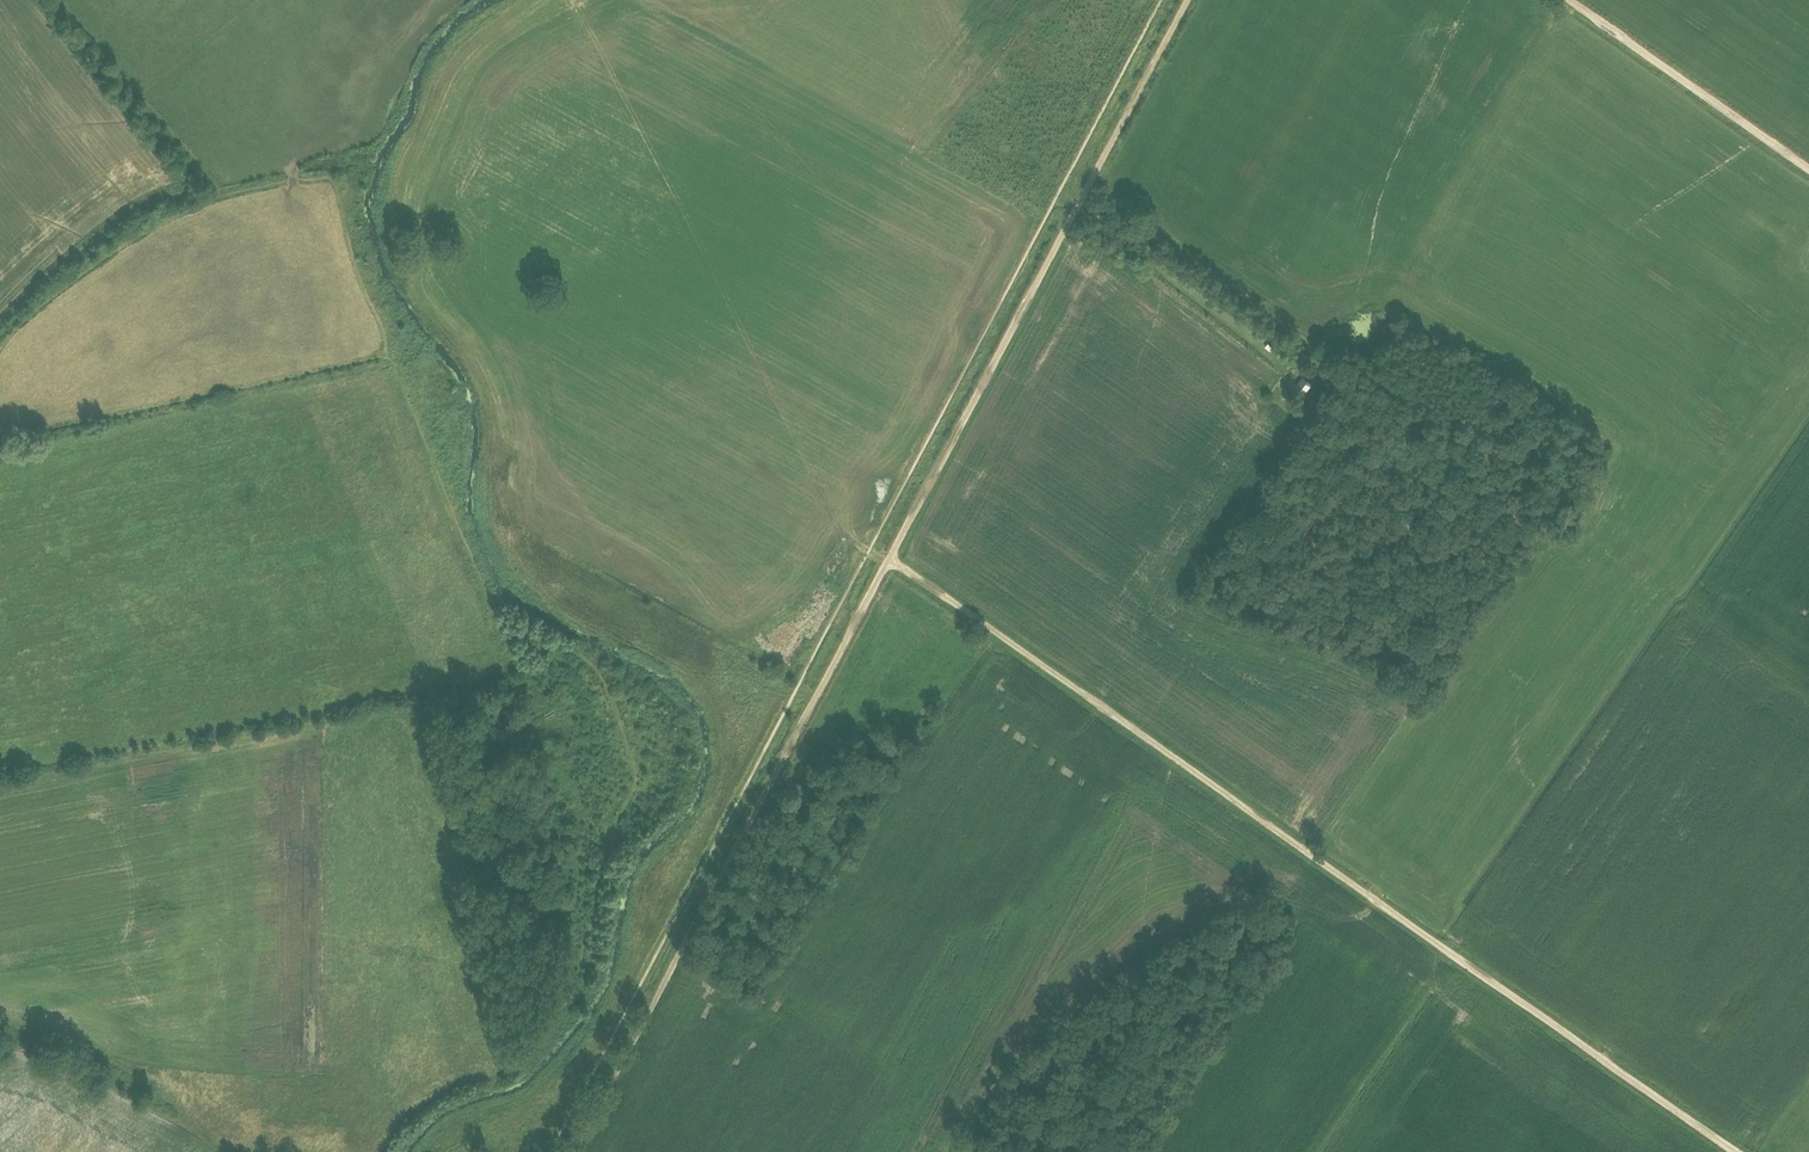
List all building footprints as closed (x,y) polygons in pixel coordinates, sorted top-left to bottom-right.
[(1304,393),(1312,383),(1303,377),(1296,386),(1304,393)]
